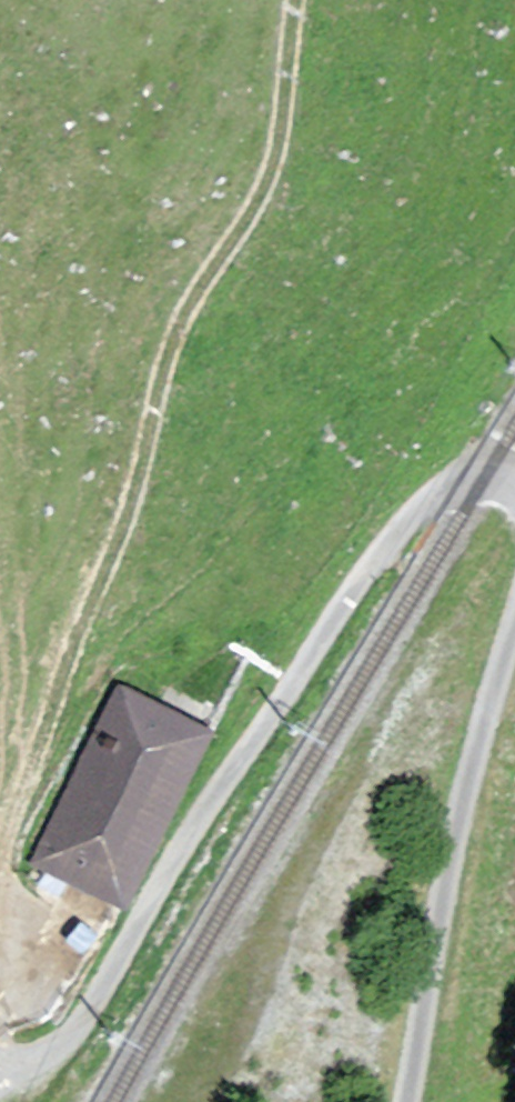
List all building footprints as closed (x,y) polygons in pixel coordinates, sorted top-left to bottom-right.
[(212,734),(117,688),(32,863),(127,909),(212,734)]
